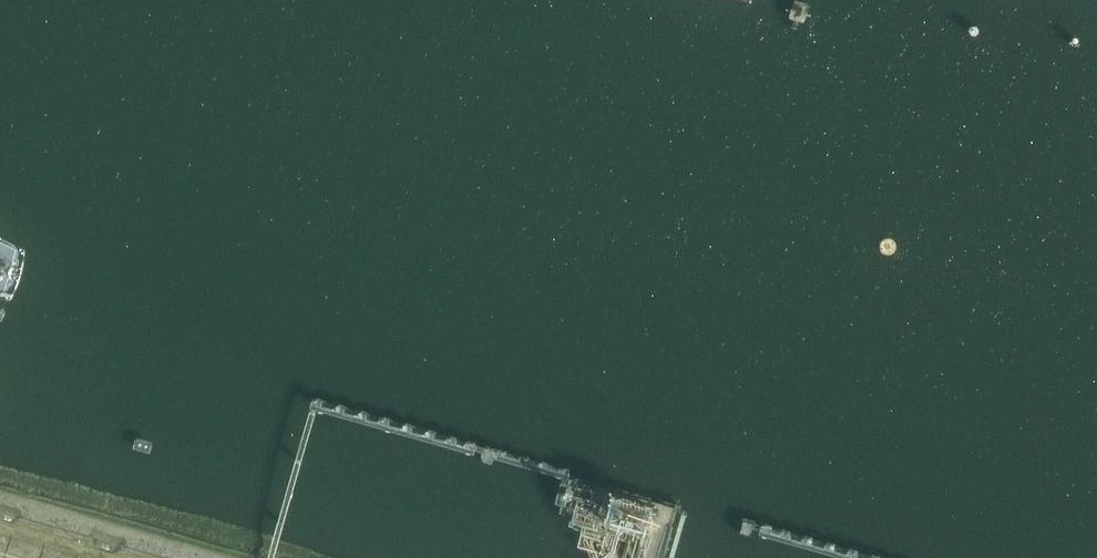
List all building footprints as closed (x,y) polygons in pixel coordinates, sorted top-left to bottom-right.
[(653,520),(574,499),(570,515),(651,537),(652,532),(650,531),(653,520)]
